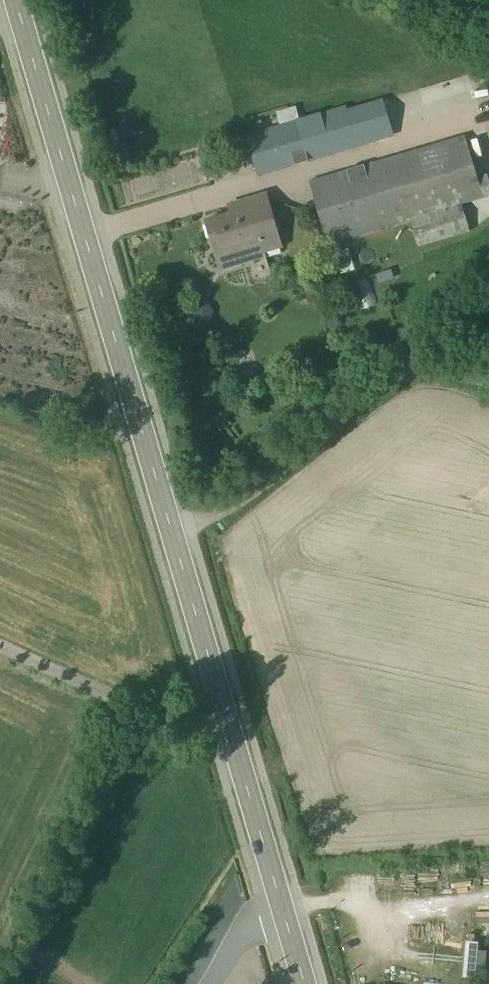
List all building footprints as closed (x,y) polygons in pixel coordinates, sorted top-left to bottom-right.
[(346,106),(245,133),(259,178),(396,138),(384,98),(348,109),(346,106)] [(310,182),(328,246),(488,198),(488,176),(488,175),(479,178),(465,135),(310,182)] [(231,215),(207,222),(218,258),(262,246),(264,253),(282,248),(267,195),(229,206),(231,215)] [(461,207),(411,222),(419,247),(469,232),(461,207)] [(348,249),(331,254),(338,275),(354,270),(348,249)] [(194,318),(193,327),(196,333),(204,334),(209,330),(211,320),(194,318)]
